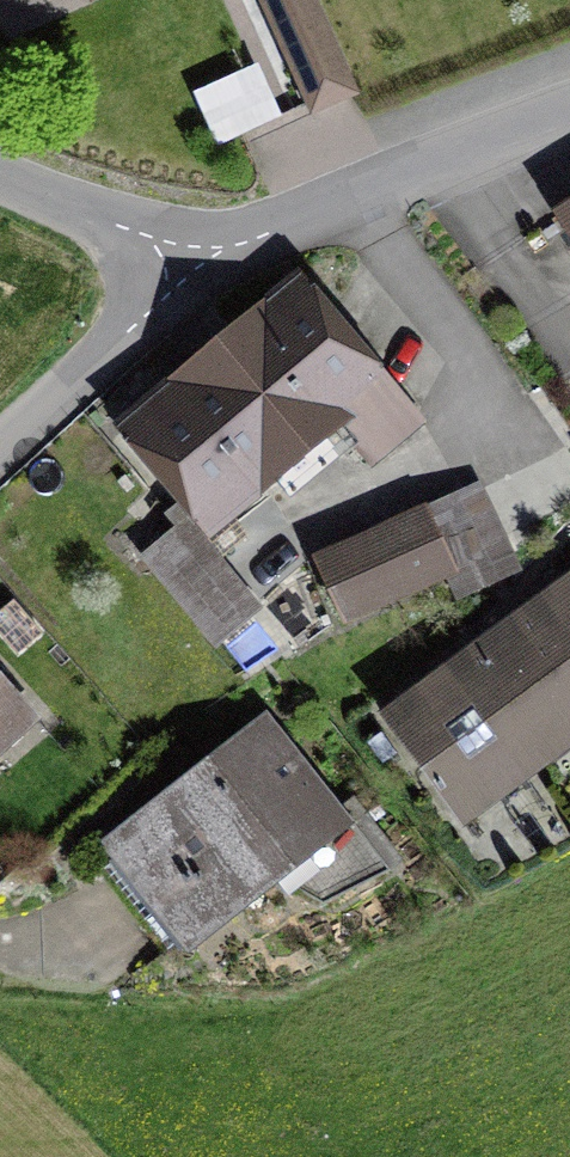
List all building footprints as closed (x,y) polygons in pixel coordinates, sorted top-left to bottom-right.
[(313,111),(356,92),(314,0),(263,0),(313,111)] [(261,58),(194,90),(220,143),(286,112),(261,58)] [(380,388),(293,287),(104,448),(176,530),(205,559),(330,437),(380,388)] [(330,437),(370,486),(425,437),(380,388),(330,437)] [(479,495),(308,573),(338,635),(452,595),(460,613),(522,589),(479,495)] [(176,530),(137,563),(215,658),(260,614),(205,559),(176,530)] [(569,648),(569,582),(538,604),(569,648)] [(538,604),(519,618),(534,639),(486,673),(472,654),(456,665),(524,760),(569,727),(569,648),(538,604)] [(524,760),(456,665),(384,717),(452,811),(524,760)] [(0,682),(0,768),(43,729),(0,682)] [(353,833),(264,724),(97,854),(185,963),(280,889),(353,833)] [(388,879),(353,833),(280,889),(324,911),(388,879)]
